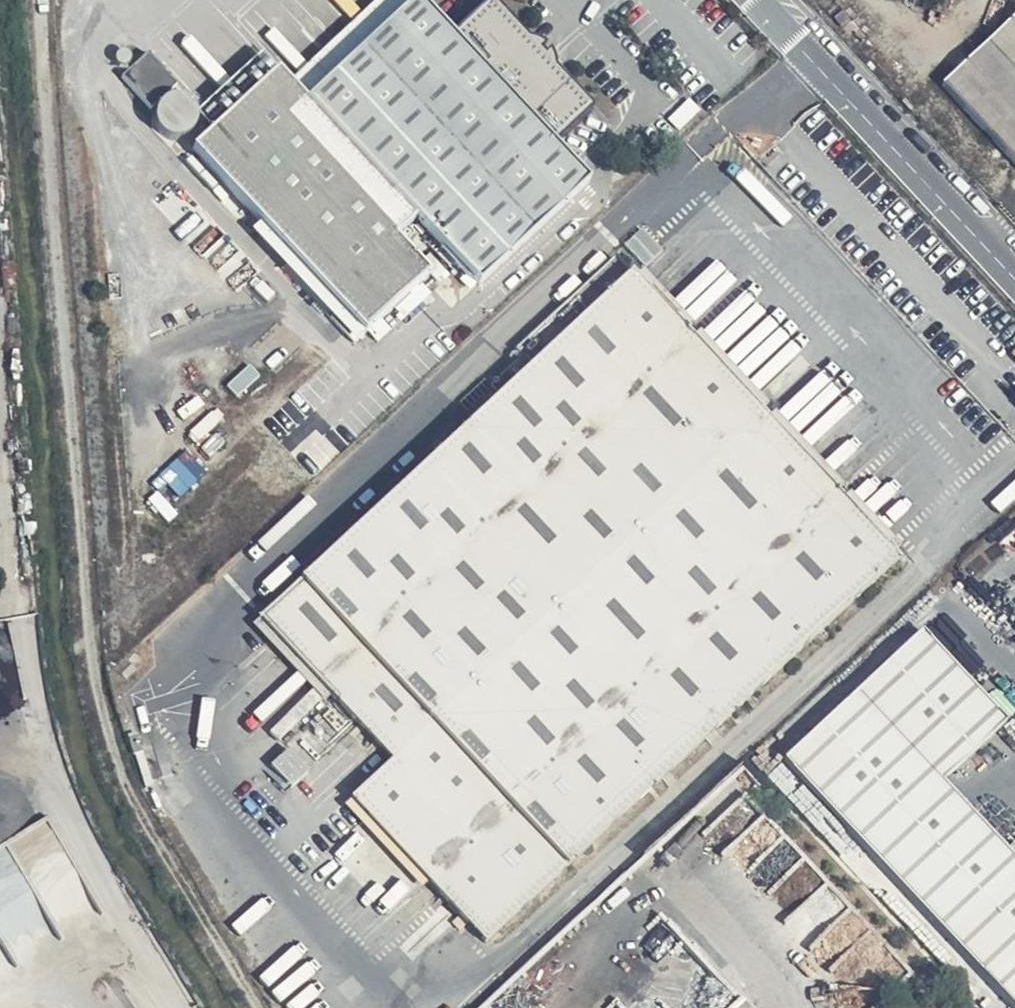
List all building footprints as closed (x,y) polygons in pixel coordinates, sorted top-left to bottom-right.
[(502,0),(477,0),(450,26),(423,0),(403,0),(300,96),(273,67),(189,145),(360,327),(426,266),(392,229),(410,212),(473,280),(585,175),(550,139),(592,99),(551,54),(519,19),(502,0)] [(941,84),(1014,165),(1014,14),(941,84)] [(899,556),(617,255),(515,340),(530,357),(258,616),(390,760),(352,796),(486,940),(899,556)] [(927,628),(782,759),(1014,1007),(1014,860),(940,779),(1009,717),(927,628)] [(0,848),(0,980),(73,942),(61,919),(86,906),(82,898),(91,894),(53,821),(0,848)] [(743,1003),(689,943),(620,1007),(748,1007),(743,1003)]
